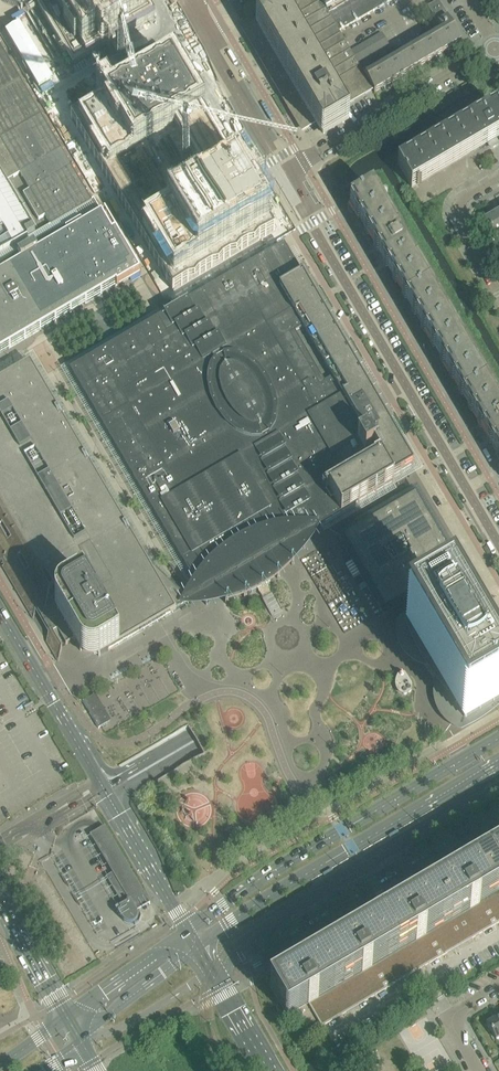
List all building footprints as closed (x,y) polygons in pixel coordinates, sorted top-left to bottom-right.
[(6,1),(13,3),(21,7),(21,10),(22,10),(22,11),(22,10),(39,0),(40,0),(5,0),(6,1)] [(39,0),(41,4),(74,61),(149,17),(139,0),(40,0),(39,0)] [(372,90),(365,78),(364,75),(357,64),(354,59),(351,53),(338,32),(318,0),(297,0),(281,9),(256,24),(244,31),(303,130),(314,124),(323,139),(349,124),(340,108),(372,90)] [(338,32),(393,0),(318,0),(338,32)] [(437,25),(438,25),(447,19),(449,18),(439,1),(428,8),(437,25)] [(364,75),(365,78),(372,90),(374,93),(461,42),(452,28),(447,19),(438,25),(441,30),(364,75)] [(116,287),(117,288),(140,275),(139,273),(112,235),(114,230),(112,228),(110,227),(108,227),(101,217),(99,215),(95,207),(93,203),(0,48),(0,354),(116,287)] [(173,58),(71,118),(71,119),(172,291),(274,231),(173,58)] [(496,107),(495,108),(405,161),(399,165),(398,164),(398,165),(411,189),(417,185),(417,186),(417,187),(418,188),(419,188),(420,188),(421,188),(422,187),(422,186),(422,185),(421,185),(421,184),(420,184),(490,143),(493,148),(495,147),(498,143),(496,139),(498,137),(498,112),(496,107)] [(448,319),(373,191),(374,191),(373,190),(350,204),(351,204),(375,245),(375,246),(388,268),(479,422),(491,444),(498,457),(498,407),(448,319)] [(498,214),(485,222),(496,240),(498,238),(498,213),(498,214)] [(186,323),(178,326),(176,327),(173,328),(170,328),(167,327),(164,326),(161,325),(159,322),(160,322),(158,320),(70,372),(112,443),(193,581),(202,580),(210,572),(218,564),(228,556),(237,550),(247,544),(258,540),(269,536),(280,533),(285,532),(288,527),(293,520),(291,517),(293,516),(294,516),(294,517),(295,518),(297,518),(298,518),(299,518),(300,518),(301,518),(301,517),(302,516),(303,515),(303,514),(303,513),(303,512),(303,511),(302,510),(305,509),(314,517),(324,526),(341,515),(394,485),(391,480),(413,467),(389,426),(393,424),(371,388),(303,271),(300,273),(290,256),(287,258),(284,258),(282,257),(281,256),(279,254),(277,254),(275,253),(273,254),(272,253),(191,300),(192,302),(193,302),(194,304),(195,306),(195,310),(195,314),(194,318),(193,317),(186,323)] [(100,656),(118,647),(152,627),(189,604),(188,603),(149,566),(30,364),(0,381),(0,562),(2,561),(4,566),(2,567),(33,620),(35,612),(42,624),(48,634),(46,642),(58,662),(62,648),(72,642),(74,641),(79,651),(80,652),(81,653),(81,654),(82,655),(83,656),(84,657),(85,657),(86,658),(87,658),(89,659),(91,659),(93,659),(95,659),(96,659),(97,658),(98,658),(99,657),(100,656)] [(458,567),(415,495),(343,538),(352,553),(356,559),(351,562),(345,565),(354,580),(360,576),(364,574),(369,581),(364,584),(358,587),(375,616),(381,612),(385,610),(439,579),(458,567)] [(323,532),(319,523),(305,524),(293,525),(277,528),(257,534),(245,540),(235,545),(222,554),(209,564),(198,576),(192,593),(190,599),(194,608),(209,608),(214,606),(226,603),(236,600),(249,595),(275,581),(283,576),(287,573),(303,557),(311,544),(314,540),(323,532)] [(482,643),(480,642),(479,642),(478,642),(477,643),(476,641),(475,639),(474,637),(473,635),(473,633),(473,631),(473,627),(473,626),(473,624),(473,622),(473,621),(472,619),(472,617),(471,616),(470,614),(469,612),(468,611),(467,609),(465,608),(464,607),(462,606),(461,605),(459,604),(456,604),(454,603),(453,603),(448,594),(447,592),(439,596),(440,597),(409,615),(408,615),(407,616),(406,617),(405,619),(403,620),(402,622),(401,623),(400,625),(400,628),(399,630),(399,633),(398,635),(398,637),(398,638),(399,639),(399,641),(400,642),(400,644),(402,646),(403,649),(405,651),(406,652),(408,653),(409,654),(410,655),(412,656),(414,656),(417,657),(421,658),(422,658),(424,659),(426,660),(428,661),(429,662),(431,663),(432,665),(433,666),(434,668),(433,669),(432,670),(432,671),(432,672),(432,673),(432,674),(433,675),(434,675),(435,676),(436,676),(437,676),(438,676),(439,675),(440,677),(440,679),(441,680),(441,682),(442,684),(442,686),(442,687),(442,689),(441,690),(441,693),(440,695),(439,697),(439,699),(439,701),(439,703),(439,704),(439,706),(439,708),(440,710),(440,712),(441,714),(442,715),(444,717),(445,719),(447,720),(449,722),(450,723),(452,724),(453,724),(455,725),(457,726),(459,726),(460,726),(462,726),(464,726),(466,726),(468,725),(469,725),(471,724),(473,723),(475,722),(476,720),(478,719),(492,704),(498,700),(498,665),(496,663),(491,661),(489,659),(487,658),(486,657),(484,655),(483,654),(482,652),(481,650),(482,650),(483,649),(483,648),(484,647),(484,646),(483,645),(483,644),(482,644),(482,643)] [(405,673),(398,673),(396,680),(396,689),(401,694),(407,694),(410,693),(412,690),(414,687),(411,680),(405,673)] [(96,702),(93,696),(83,702),(86,708),(96,702)] [(93,720),(103,715),(96,702),(86,708),(93,720)] [(103,715),(93,720),(98,729),(102,727),(108,723),(103,715)] [(105,827),(99,831),(90,836),(113,874),(106,877),(123,906),(116,910),(123,921),(124,922),(125,923),(126,924),(128,924),(129,925),(131,925),(132,924),(134,924),(135,926),(136,925),(137,924),(138,924),(139,923),(139,921),(140,920),(140,919),(141,918),(141,917),(141,916),(140,914),(140,913),(140,912),(139,911),(144,908),(150,904),(105,827)] [(239,845),(237,841),(223,849),(227,857),(242,849),(239,845)] [(270,987),(287,1017),(309,1005),(322,1027),(498,923),(498,853),(270,987)] [(498,1017),(487,1024),(496,1041),(498,1039),(498,1018),(498,1017)] [(317,1036),(314,1030),(305,1035),(306,1038),(308,1041),(313,1038),(317,1036)]
